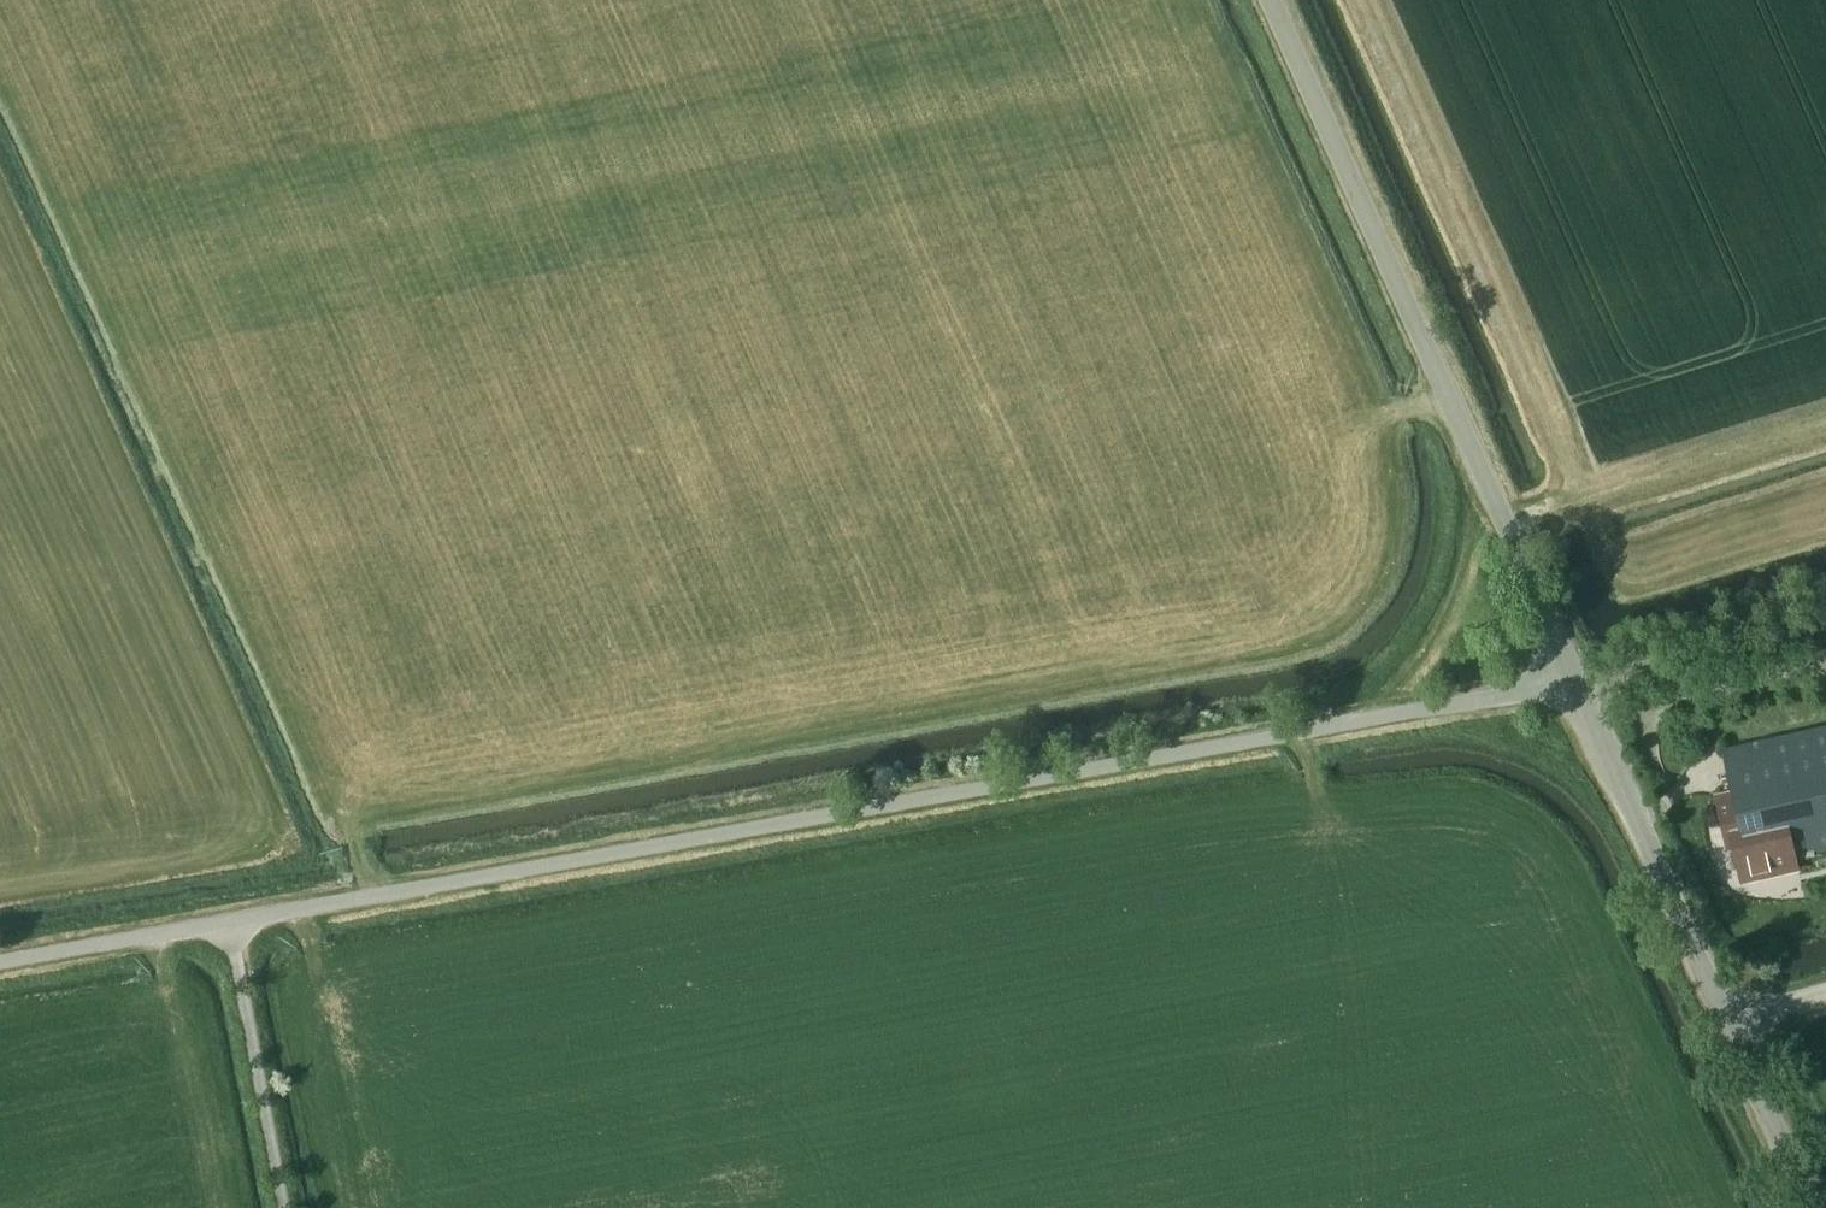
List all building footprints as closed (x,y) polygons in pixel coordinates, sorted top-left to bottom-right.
[(1722,749),(1731,789),(1716,793),(1729,847),(1734,846),(1742,880),(1799,867),(1797,855),(1825,849),(1825,725),(1722,749)]
